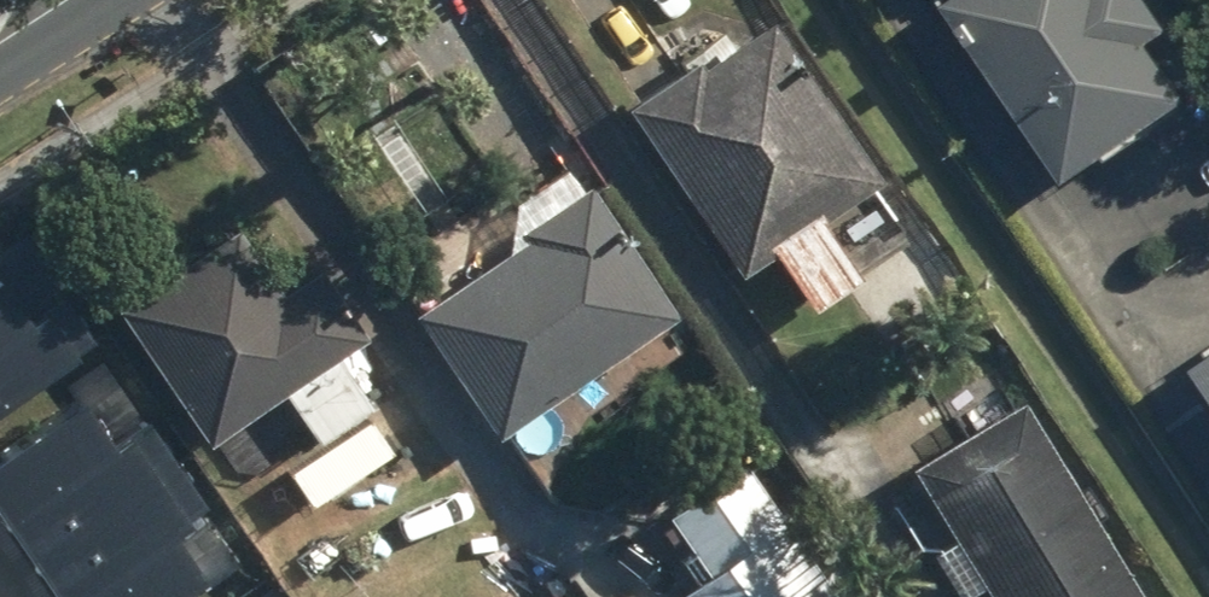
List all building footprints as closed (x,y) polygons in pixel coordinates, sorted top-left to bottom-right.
[(1138,0),(948,0),(1067,188),(1203,103),(1138,0)] [(886,207),(759,16),(622,106),(749,297),(886,207)] [(680,319),(575,166),(401,284),(506,436),(680,319)] [(278,200),(115,304),(207,447),(370,343),(278,200)] [(43,255),(0,282),(0,416),(104,351),(43,255)] [(1190,364),(1208,392),(1208,352),(1190,364)] [(0,445),(0,511),(36,564),(189,463),(157,414),(117,440),(83,390),(0,445)] [(1016,394),(899,462),(979,596),(1136,596),(1016,394)] [(58,596),(203,596),(216,588),(182,537),(222,511),(189,463),(36,564),(58,596)] [(754,482),(614,572),(631,596),(829,596),(754,482)]
